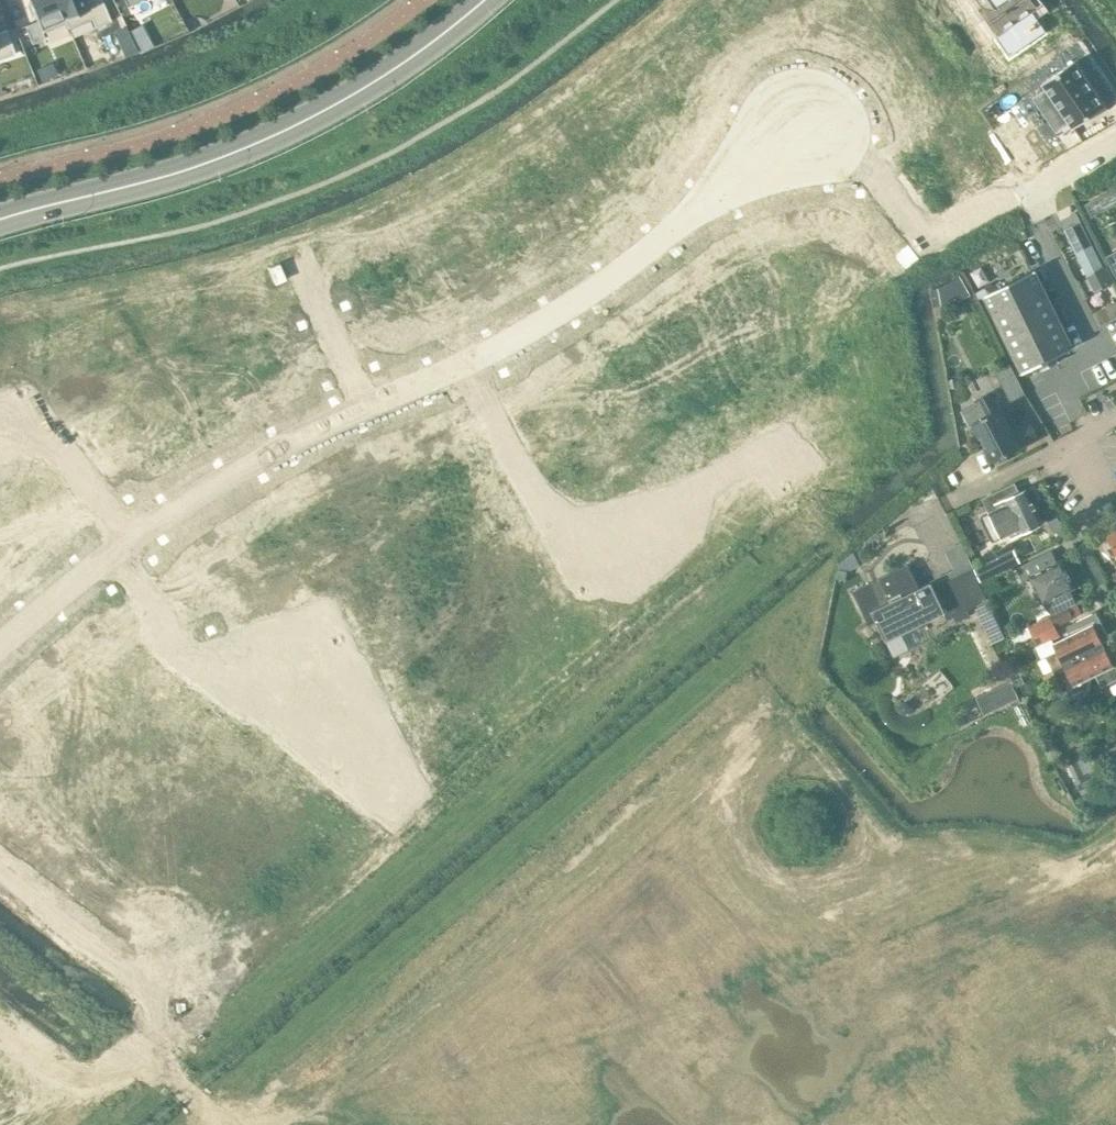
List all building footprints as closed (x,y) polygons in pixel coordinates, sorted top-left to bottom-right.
[(37,20),(24,26),(32,43),(45,38),(42,32),(65,23),(68,28),(69,28),(57,0),(28,0),(37,20)] [(69,28),(91,18),(95,27),(111,20),(102,0),(57,0),(69,28)] [(984,5),(982,6),(982,7),(1000,32),(1010,25),(1020,39),(1042,24),(1031,10),(1034,8),(1031,4),(1033,3),(1031,0),(980,0),(984,5)] [(1000,32),(982,7),(978,9),(1009,55),(1045,30),(1042,24),(1020,39),(1010,25),(1000,32)] [(15,53),(7,29),(0,31),(0,58),(15,53)] [(1047,89),(1035,97),(1057,130),(1069,121),(1074,127),(1105,106),(1074,61),(1043,83),(1047,89)] [(929,99),(901,118),(917,141),(963,109),(949,88),(953,85),(943,71),(920,86),(929,99)] [(1044,145),(1018,160),(1025,173),(1051,158),(1044,145)] [(1103,267),(1076,212),(1060,220),(1087,275),(1103,267)] [(403,248),(364,265),(372,282),(365,285),(387,335),(419,320),(412,305),(415,304),(413,299),(423,295),(425,299),(426,299),(403,248)] [(1106,256),(1115,276),(1115,251),(1106,256)] [(285,279),(279,264),(269,269),(275,284),(285,279)] [(1055,355),(1071,347),(1033,270),(984,294),(1022,372),(1038,364),(1040,369),(1057,360),(1055,355)] [(938,288),(932,289),(934,306),(941,305),(938,288)] [(994,370),(995,371),(1009,401),(1024,394),(1010,363),(994,370)] [(651,387),(639,394),(643,402),(655,395),(651,387)] [(977,402),(962,410),(969,424),(973,422),(993,461),(997,459),(1000,463),(1007,459),(1007,454),(1039,438),(1030,420),(1011,430),(990,390),(975,398),(977,402)] [(774,391),(761,394),(763,403),(776,400),(774,391)] [(621,404),(609,411),(614,418),(625,412),(621,404)] [(448,411),(423,422),(447,476),(485,459),(472,431),(459,436),(448,411)] [(609,411),(598,417),(602,425),(614,418),(609,411)] [(409,459),(396,465),(409,493),(447,476),(423,422),(398,434),(409,459)] [(311,475),(282,488),(302,533),(331,520),(311,475)] [(1015,482),(983,498),(995,523),(994,523),(993,528),(996,535),(1001,537),(1009,532),(1012,537),(1042,522),(1026,488),(1020,491),(1015,482)] [(242,506),(219,521),(247,566),(246,567),(249,571),(285,548),(268,522),(257,529),(242,506)] [(219,521),(195,536),(210,559),(199,567),(213,590),(227,581),(226,580),(246,567),(247,566),(219,521)] [(1106,533),(1115,553),(1115,528),(1106,533)] [(416,529),(408,533),(415,545),(423,541),(416,529)] [(998,557),(974,568),(980,581),(1004,570),(1003,568),(1018,561),(1012,548),(997,556),(998,557)] [(1052,550),(1016,567),(1022,579),(1030,575),(1037,589),(1042,600),(1046,599),(1052,613),(1076,603),(1069,588),(1073,586),(1061,561),(1058,562),(1052,550)] [(451,559),(443,563),(449,575),(457,571),(451,559)] [(434,562),(427,566),(433,578),(441,574),(434,562)] [(971,570),(935,588),(931,581),(919,588),(907,564),(854,591),(869,621),(875,618),(886,641),(946,611),(949,616),(985,598),(971,570)] [(457,571),(449,575),(456,586),(463,582),(457,571)] [(390,574),(339,601),(352,624),(357,621),(356,620),(402,595),(390,574)] [(441,574),(433,578),(439,589),(447,585),(441,574)] [(402,595),(356,620),(357,621),(368,641),(413,616),(402,595)] [(474,601),(466,605),(472,617),(480,612),(474,601)] [(987,602),(975,608),(992,642),(1004,637),(1004,636),(987,602)] [(1077,603),(1051,616),(1057,629),(1084,616),(1077,603)] [(457,604),(450,608),(456,620),(464,615),(457,604)] [(1052,671),(1102,645),(1100,641),(1108,638),(1095,611),(1066,626),(1070,635),(1054,643),(1057,651),(1050,654),(1047,661),(1052,670),(1052,671)] [(480,612),(472,617),(479,628),(486,624),(480,612)] [(464,615),(456,620),(462,631),(470,627),(464,615)] [(413,616),(368,641),(379,662),(425,637),(413,616)] [(1036,644),(1058,635),(1050,617),(1028,626),(1036,644)] [(84,621),(45,654),(62,675),(85,656),(91,665),(108,651),(84,621)] [(139,642),(105,686),(125,702),(132,694),(131,693),(159,657),(139,642)] [(1042,675),(1052,694),(1062,689),(1066,694),(1073,698),(1080,698),(1086,694),(1090,689),(1091,684),(1090,678),(1089,676),(1095,673),(1102,687),(1115,680),(1115,653),(1115,652),(1108,656),(1102,645),(1052,671),(1052,670),(1042,675)] [(485,654),(478,658),(484,670),(492,666),(485,654)] [(159,657),(131,693),(132,694),(149,707),(150,708),(178,672),(159,657)] [(149,707),(142,715),(162,731),(196,686),(178,672),(150,708),(149,707)] [(38,678),(29,690),(51,707),(60,695),(38,678)] [(1010,680),(976,697),(985,715),(1019,697),(1010,680)] [(196,686),(162,731),(180,745),(215,701),(196,686)] [(29,690),(20,701),(42,719),(51,707),(29,690)] [(215,701),(180,745),(200,760),(235,716),(215,701)] [(81,735),(76,742),(86,750),(92,743),(81,735)] [(92,743),(86,750),(97,758),(102,751),(92,743)] [(30,775),(10,759),(12,757),(0,747),(0,813),(30,775)] [(119,764),(113,771),(124,779),(129,772),(119,764)] [(129,772),(124,779),(134,787),(139,780),(129,772)] [(14,836),(33,813),(45,823),(63,801),(63,802),(65,800),(51,789),(49,791),(30,775),(0,813),(0,825),(14,836)] [(158,795),(153,802),(163,810),(169,803),(158,795)] [(57,833),(36,859),(57,876),(96,828),(63,802),(63,801),(45,823),(57,833)] [(148,933),(147,935),(168,952),(187,929),(198,938),(215,916),(184,891),(149,934),(148,933)] [(216,948),(195,974),(216,991),(225,980),(228,983),(238,971),(235,968),(251,948),(231,932),(235,927),(223,918),(205,939),(216,948)] [(908,1050),(897,1065),(906,1072),(917,1056),(908,1050)]
